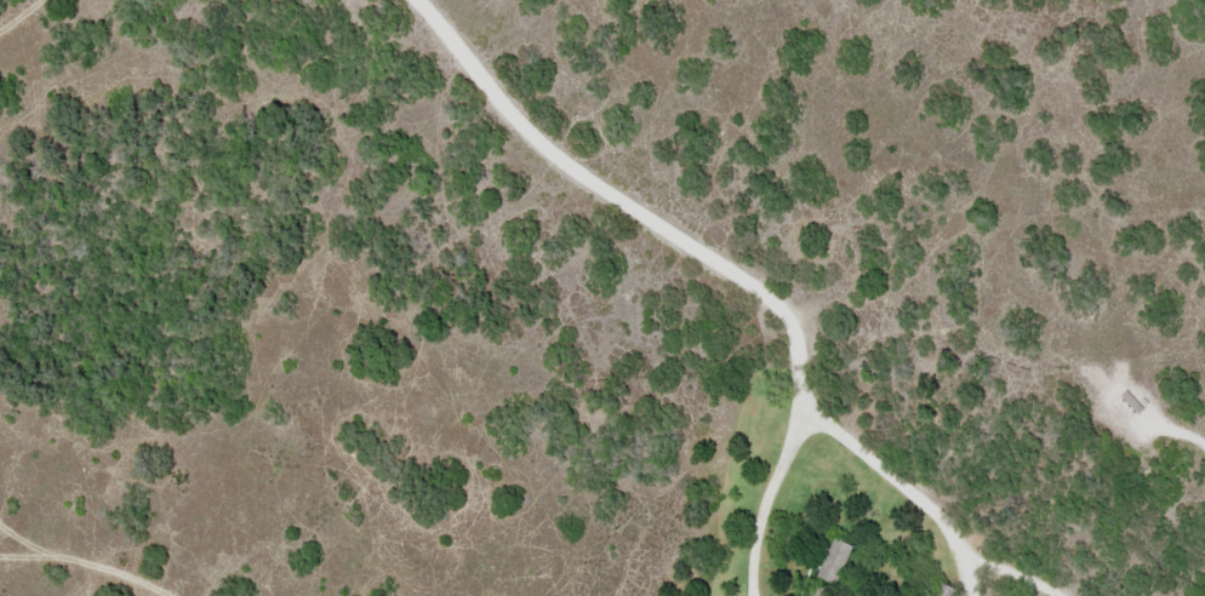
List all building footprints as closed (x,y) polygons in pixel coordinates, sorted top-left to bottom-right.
[(817,576),(836,585),(854,547),(835,538),(817,576)]
